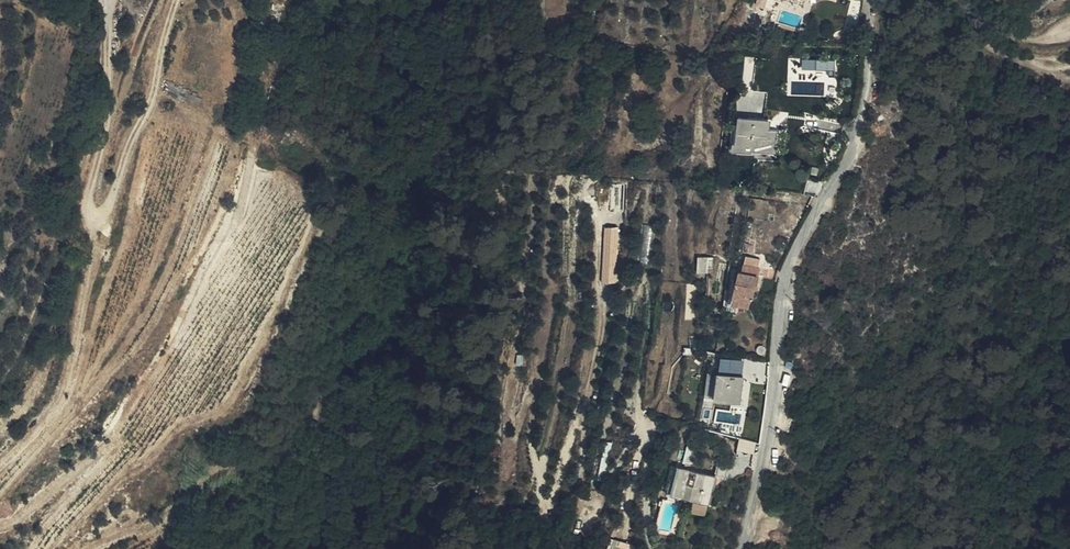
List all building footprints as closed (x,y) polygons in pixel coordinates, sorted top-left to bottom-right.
[(837,60),(837,52),(821,53),(821,61),(837,60)] [(776,149),(778,129),(769,128),(769,123),(749,122),(749,117),(739,117),(737,146),(776,149)] [(806,194),(809,178),(781,172),(778,182),(781,183),(780,188),(806,194)] [(619,281),(619,225),(604,225),(605,281),(619,281)] [(707,272),(708,255),(697,254),(696,271),(707,272)] [(753,295),(762,258),(745,255),(742,271),(739,270),(734,293),(751,296),(753,295)] [(749,306),(750,299),(751,296),(734,293),(733,298),(732,302),(749,306)] [(688,375),(692,351),(682,351),(678,374),(688,375)] [(736,398),(740,373),(715,370),(711,395),(736,398)] [(756,450),(758,440),(741,437),(739,447),(756,450)] [(671,493),(694,499),(708,502),(715,473),(678,465),(671,493)] [(708,502),(694,499),(691,510),(705,513),(708,502)] [(609,548),(632,548),(634,543),(612,537),(609,548)]
